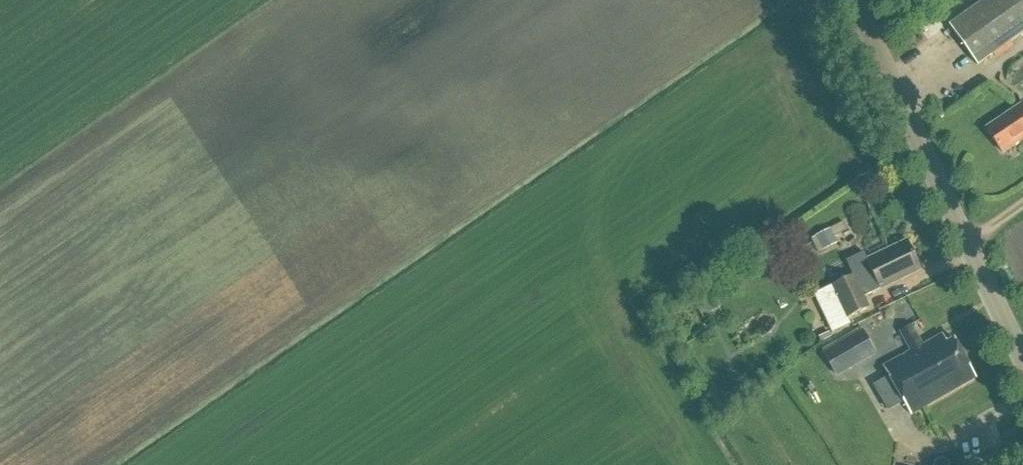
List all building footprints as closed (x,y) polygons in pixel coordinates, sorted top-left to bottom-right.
[(980,64),(1022,34),(1022,0),(988,0),(952,25),(980,64)] [(1021,106),(986,129),(1002,153),(1022,139),(1022,109),(1021,106)] [(870,258),(883,287),(925,268),(911,239),(870,258)] [(832,285),(847,318),(873,306),(858,273),(832,285)] [(887,364),(913,412),(979,377),(957,337),(949,341),(944,332),(925,343),(915,324),(904,330),(914,349),(887,364)] [(823,354),(836,375),(875,353),(862,331),(823,354)]
